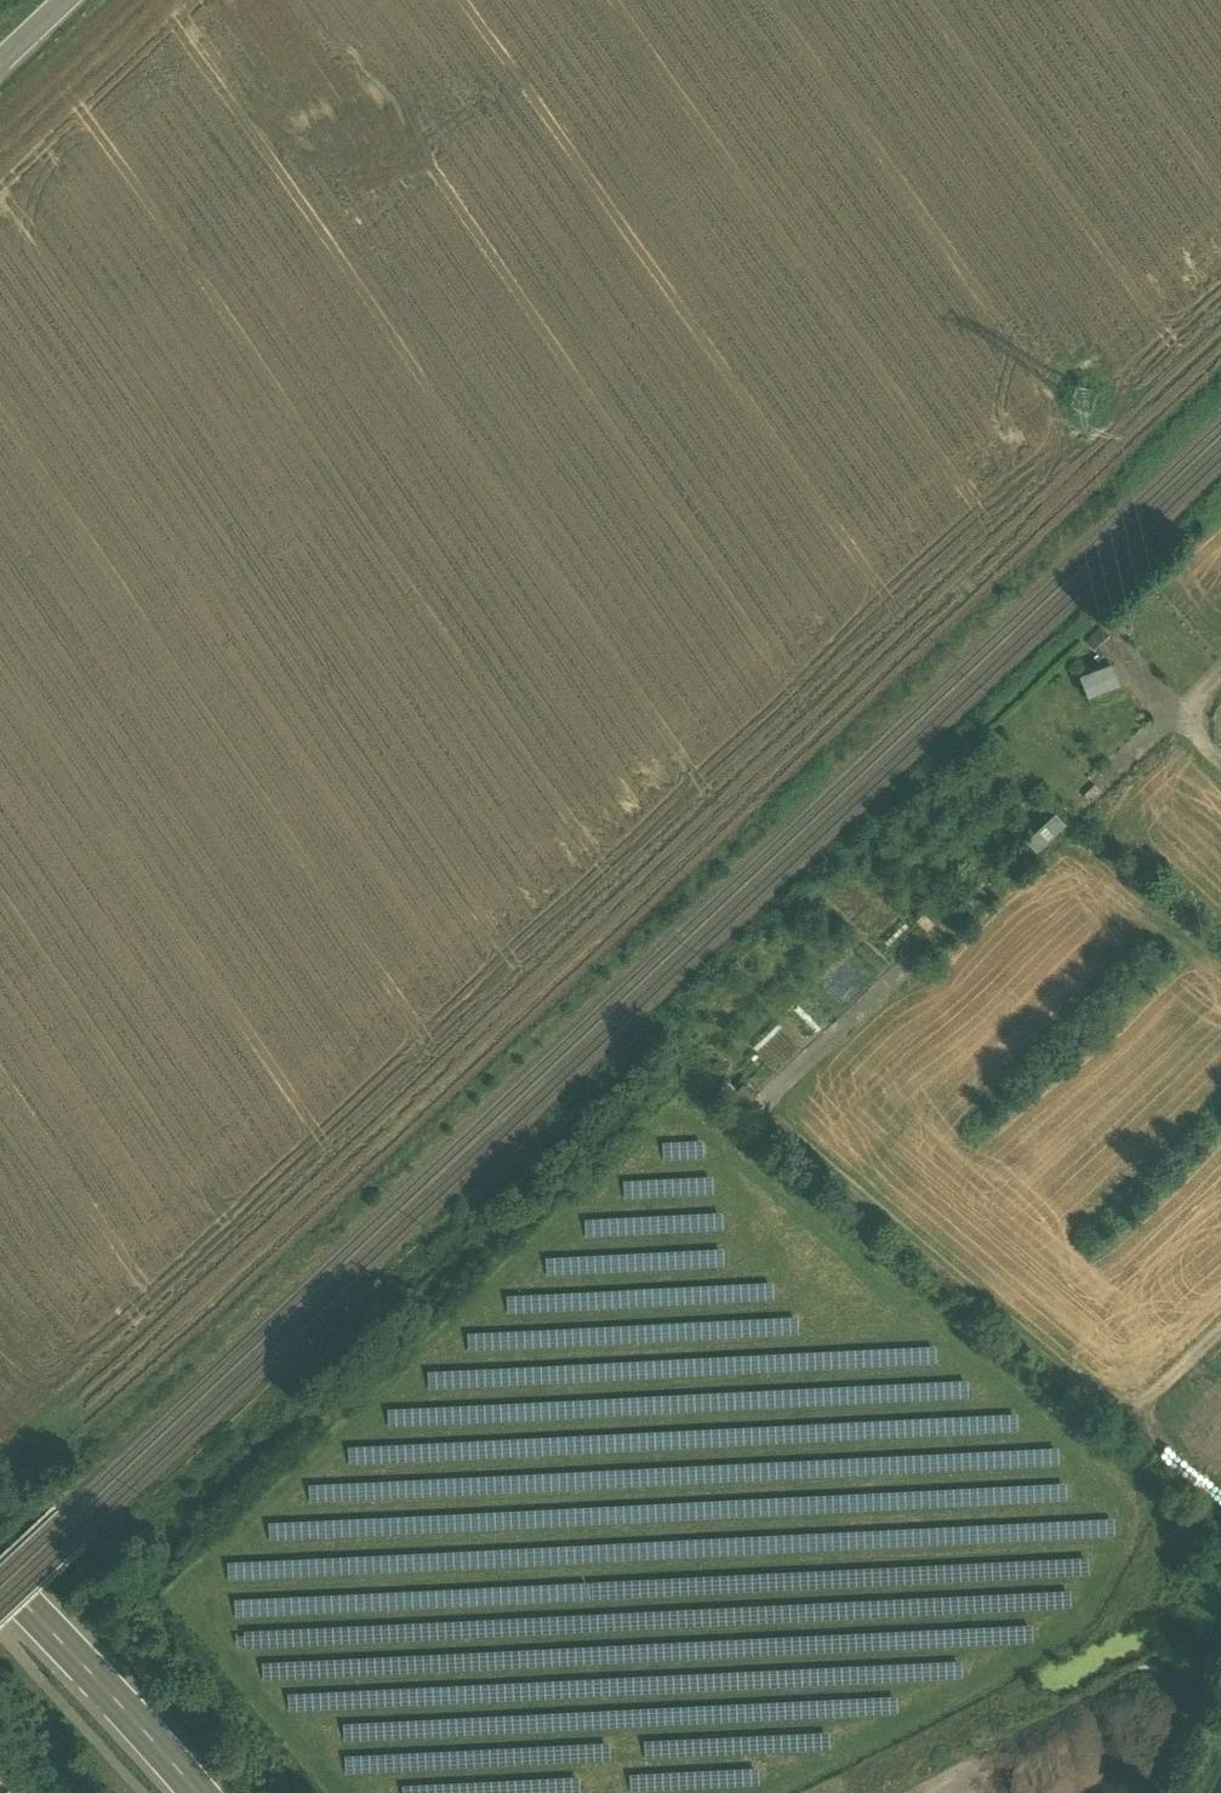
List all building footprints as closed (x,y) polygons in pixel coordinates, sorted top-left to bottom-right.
[(1084,693),(1116,681),(1108,659),(1076,672),(1084,693)] [(1052,810),(1021,836),(1032,848),(1063,822),(1052,810)]
